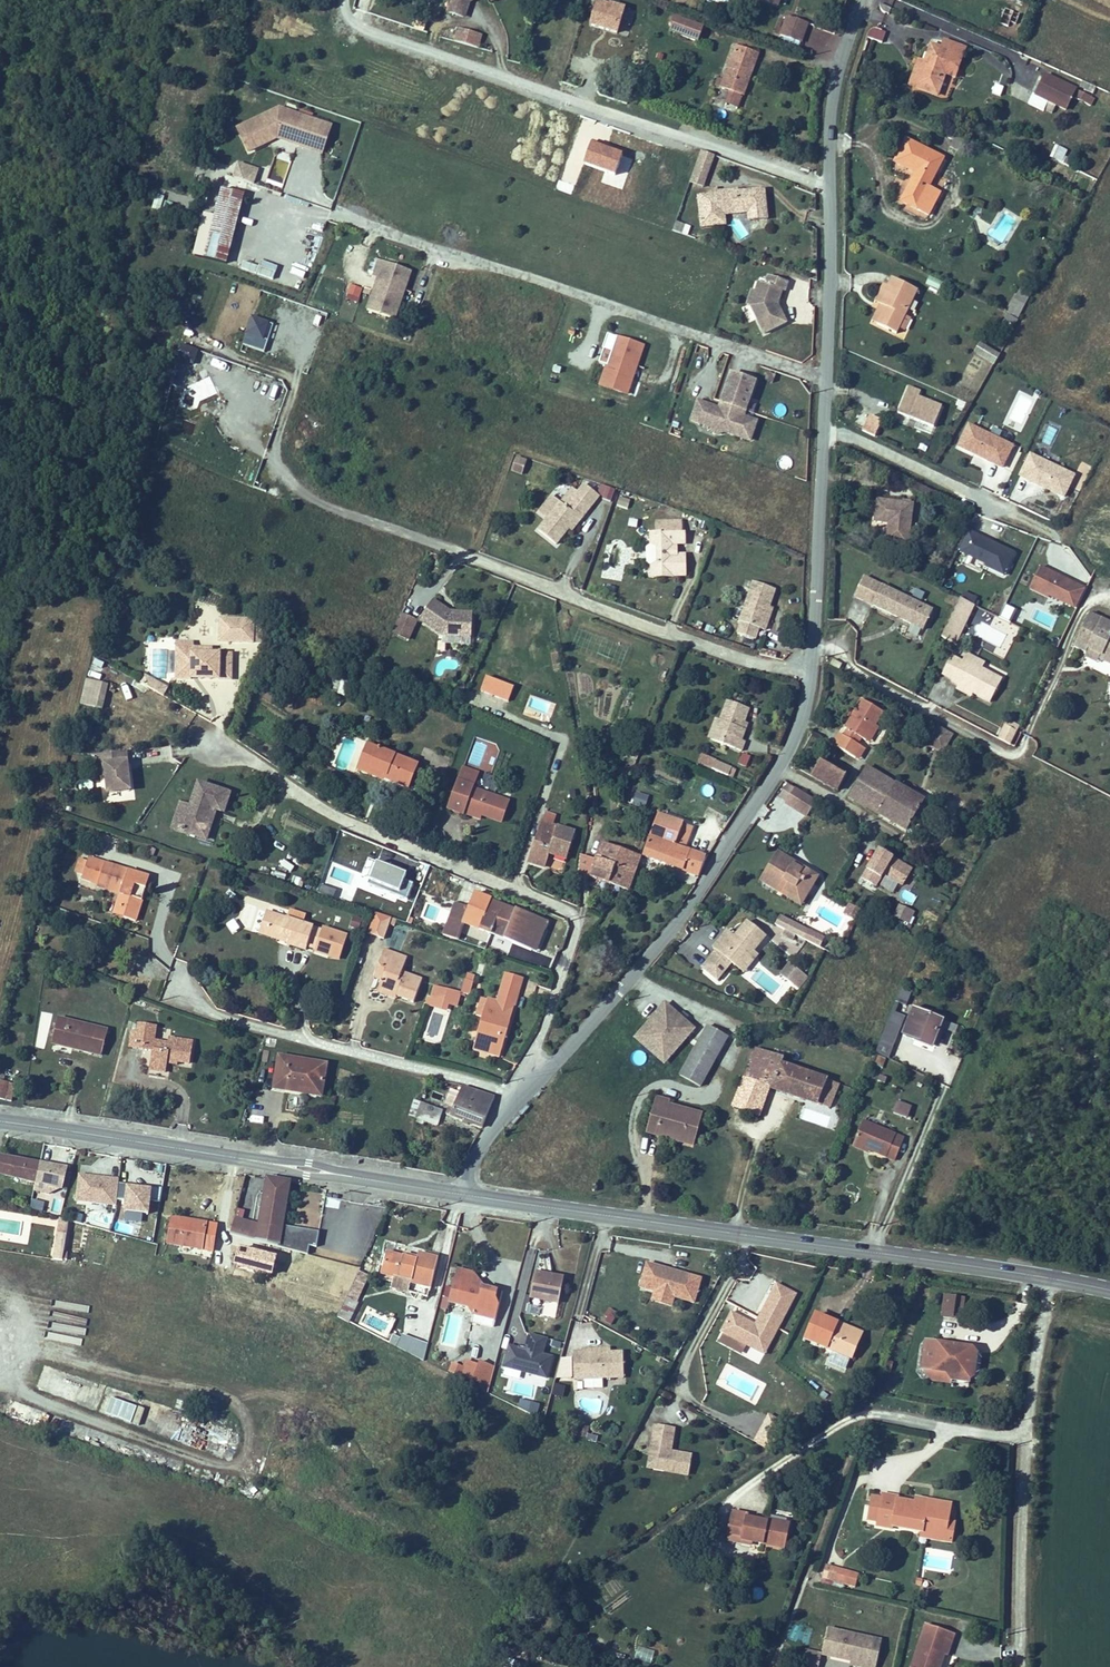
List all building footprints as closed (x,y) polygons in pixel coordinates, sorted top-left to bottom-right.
[(419,5),(433,10),(437,0),(421,0),(419,5)] [(786,0),(756,0),(756,2),(783,9),(786,0)] [(972,8),(981,13),(984,6),(991,9),(994,0),(976,0),(972,8)] [(652,12),(647,26),(675,34),(679,21),(652,12)] [(780,21),(757,14),(750,32),(773,41),(780,21)] [(915,36),(923,39),(926,31),(919,28),(915,36)] [(456,29),(452,43),(479,51),(483,37),(456,29)] [(867,39),(882,43),(885,33),(870,29),(867,39)] [(909,84),(918,63),(928,67),(940,36),(926,31),(923,39),(915,36),(905,32),(896,56),(888,75),(909,84)] [(718,45),(701,86),(722,96),(740,54),(718,45)] [(881,73),(888,75),(896,56),(889,53),(881,73)] [(1018,61),(1009,82),(1040,95),(1049,74),(1018,61)] [(1051,75),(1048,83),(1064,90),(1068,82),(1051,75)] [(1088,107),(1092,98),(1078,92),(1074,101),(1088,107)] [(283,138),(292,112),(249,97),(207,117),(218,139),(246,126),(283,138)] [(300,115),(292,112),(283,138),(291,141),(300,115)] [(907,139),(893,164),(913,175),(900,201),(921,212),(931,188),(945,159),(907,139)] [(1049,160),(1063,164),(1067,150),(1053,147),(1049,160)] [(254,186),(259,170),(237,164),(232,179),(254,186)] [(215,182),(192,177),(174,246),(197,251),(215,182)] [(712,180),(684,183),(684,186),(673,187),(675,210),(700,208),(699,206),(698,197),(714,196),(714,198),(727,197),(729,211),(742,209),(739,180),(712,183),(712,180)] [(941,194),(931,188),(921,212),(930,217),(941,194)] [(698,197),(699,206),(723,203),(723,211),(729,211),(727,197),(714,198),(714,196),(698,197)] [(164,203),(162,216),(170,217),(172,204),(164,203)] [(700,208),(675,210),(675,218),(700,216),(700,208)] [(672,232),(682,235),(685,225),(675,222),(672,232)] [(381,262),(347,249),(342,263),(348,265),(336,299),(364,309),(369,296),(381,262)] [(860,298),(852,317),(869,325),(889,280),(866,269),(862,276),(853,295),(860,298)] [(847,291),(853,295),(862,276),(856,272),(847,291)] [(332,278),(321,274),(317,284),(329,288),(332,278)] [(981,293),(990,298),(999,278),(990,274),(981,293)] [(780,307),(787,283),(767,277),(765,281),(753,286),(747,308),(750,309),(762,337),(788,326),(780,307)] [(925,288),(939,293),(942,282),(928,278),(925,288)] [(1018,287),(1006,313),(1019,319),(1031,293),(1018,287)] [(978,299),(987,303),(990,298),(981,293),(978,299)] [(853,295),(844,313),(852,317),(860,298),(853,295)] [(251,318),(241,346),(264,353),(273,325),(251,318)] [(186,334),(183,341),(198,346),(200,339),(186,334)] [(597,389),(627,399),(645,348),(615,338),(597,389)] [(175,362),(193,367),(199,350),(180,344),(175,362)] [(978,346),(975,355),(996,363),(1000,354),(978,346)] [(730,373),(706,364),(694,400),(672,392),(666,411),(685,417),(693,415),(701,423),(725,430),(731,412),(718,408),(730,373)] [(549,389),(558,391),(561,373),(553,371),(549,389)] [(885,374),(874,398),(910,413),(918,393),(899,385),(897,386),(895,385),(897,379),(885,374)] [(869,417),(862,433),(875,439),(882,423),(869,417)] [(915,425),(913,430),(930,437),(932,432),(915,425)] [(956,450),(1003,471),(1014,447),(967,425),(956,450)] [(500,448),(489,444),(485,457),(495,461),(500,448)] [(1064,500),(1076,476),(1028,454),(1017,479),(1064,500)] [(515,457),(510,474),(523,477),(527,460),(515,457)] [(791,469),(792,458),(779,458),(778,468),(791,469)] [(864,510),(857,525),(876,534),(894,498),(862,482),(853,502),(867,508),(866,511),(864,510)] [(512,521),(530,536),(543,520),(552,508),(555,511),(565,498),(550,486),(546,492),(541,498),(534,494),(521,510),(512,521)] [(611,503),(615,491),(601,486),(597,497),(611,503)] [(521,510),(534,494),(526,487),(513,504),(521,510)] [(546,492),(540,487),(534,494),(541,498),(546,492)] [(618,508),(627,511),(631,498),(621,496),(618,508)] [(555,511),(552,508),(543,520),(545,522),(555,511)] [(626,558),(626,569),(660,568),(659,547),(650,547),(649,537),(659,536),(659,525),(625,526),(626,536),(621,539),(621,555),(626,558)] [(1005,577),(1016,553),(967,532),(957,556),(1005,577)] [(906,599),(836,567),(827,587),(897,618),(906,599)] [(1039,568),(1028,592),(1075,613),(1086,589),(1039,568)] [(740,611),(744,599),(750,582),(727,574),(714,614),(739,623),(743,612),(740,611)] [(916,626),(929,632),(945,595),(932,589),(916,626)] [(422,604),(423,602),(406,592),(394,613),(418,627),(431,628),(443,628),(444,607),(424,605),(422,604)] [(958,600),(941,640),(956,647),(974,607),(958,600)] [(424,603),(423,602),(422,604),(424,605),(444,607),(443,628),(431,628),(431,636),(447,637),(449,605),(424,603)] [(1008,623),(1015,612),(1005,607),(998,618),(1008,623)] [(1090,646),(1098,643),(1101,653),(1105,651),(1106,655),(1109,654),(1109,624),(1088,632),(1087,636),(1079,632),(1084,621),(1056,609),(1042,641),(1055,647),(1056,643),(1070,649),(1068,654),(1083,661),(1090,646)] [(191,610),(191,632),(224,634),(225,611),(191,610)] [(148,633),(148,643),(163,644),(163,639),(163,634),(148,633)] [(189,670),(202,670),(202,645),(182,645),(183,639),(163,639),(163,644),(148,643),(147,669),(162,669),(162,665),(189,666),(189,670)] [(735,643),(734,648),(751,651),(752,646),(735,643)] [(941,643),(938,648),(956,658),(959,653),(941,643)] [(956,658),(938,648),(937,650),(926,645),(917,664),(927,669),(926,671),(933,675),(934,672),(949,680),(948,683),(965,692),(977,669),(956,658)] [(536,665),(533,646),(527,647),(529,666),(536,665)] [(552,671),(561,670),(559,652),(550,653),(552,671)] [(100,671),(104,662),(96,658),(92,667),(100,671)] [(933,675),(931,678),(946,686),(948,683),(949,680),(934,672),(933,675)] [(164,692),(168,683),(145,674),(142,683),(164,692)] [(104,707),(109,681),(85,677),(81,704),(104,707)] [(694,714),(686,733),(715,745),(718,736),(715,734),(719,723),(715,722),(717,716),(723,702),(702,694),(695,713),(694,714)] [(980,715),(991,720),(993,715),(982,710),(980,715)] [(682,731),(686,733),(694,714),(695,713),(691,712),(682,731)] [(851,715),(849,713),(840,728),(843,730),(851,715)] [(974,728),(985,734),(991,720),(980,715),(974,728)] [(1010,746),(1019,727),(1007,721),(997,740),(1010,746)] [(942,753),(954,733),(939,724),(927,743),(942,753)] [(351,740),(344,760),(359,766),(358,770),(381,780),(390,757),(351,740)] [(689,751),(676,746),(674,753),(686,758),(689,751)] [(818,763),(806,756),(795,750),(788,764),(811,776),(818,763)] [(706,757),(689,751),(686,758),(703,764),(706,757)] [(841,755),(826,784),(876,814),(892,784),(867,770),(841,755)] [(359,766),(344,760),(341,767),(356,774),(358,770),(359,766)] [(432,775),(424,796),(436,801),(438,796),(455,802),(475,810),(482,789),(445,775),(443,780),(432,775)] [(193,802),(197,804),(203,785),(175,776),(167,800),(157,797),(150,822),(160,825),(161,821),(179,827),(188,801),(193,802)] [(702,794),(712,796),(714,787),(704,784),(702,794)] [(197,804),(200,805),(206,786),(203,785),(197,804)] [(525,785),(521,798),(525,800),(527,793),(530,787),(525,785)] [(819,799),(797,785),(787,801),(809,814),(819,799)] [(527,793),(525,800),(536,804),(539,791),(530,787),(527,793)] [(637,790),(633,804),(646,808),(650,794),(637,790)] [(455,802),(438,796),(436,800),(454,807),(455,802)] [(510,843),(507,853),(517,857),(521,844),(541,852),(550,828),(530,819),(536,804),(525,800),(514,831),(510,843)] [(183,832),(193,802),(188,801),(179,827),(161,821),(160,825),(183,832)] [(635,806),(617,846),(674,868),(680,850),(661,841),(667,827),(658,824),(662,817),(635,806)] [(340,829),(337,838),(360,845),(363,836),(340,829)] [(565,866),(600,879),(607,862),(615,845),(579,831),(565,866)] [(779,847),(759,878),(801,906),(821,874),(779,847)] [(905,885),(914,863),(876,847),(862,879),(892,892),(896,882),(905,885)] [(88,887),(84,899),(96,903),(94,911),(105,916),(116,881),(95,874),(98,864),(74,857),(66,880),(88,887)] [(283,858),(280,865),(291,871),(295,865),(283,858)] [(98,864),(95,874),(116,881),(119,871),(98,864)] [(435,877),(438,869),(423,865),(421,872),(435,877)] [(420,925),(434,930),(440,913),(439,912),(449,882),(435,878),(420,925)] [(449,882),(439,912),(440,913),(469,922),(471,916),(484,920),(482,926),(509,935),(519,905),(466,887),(467,884),(457,880),(456,884),(449,882)] [(902,891),(901,898),(913,900),(914,893),(902,891)] [(84,899),(82,908),(94,911),(96,903),(84,899)] [(848,902),(844,913),(857,918),(861,906),(848,902)] [(910,923),(916,910),(899,902),(893,915),(910,923)] [(241,924),(247,907),(240,904),(233,928),(262,937),(264,931),(241,924)] [(519,905),(509,935),(515,937),(525,906),(519,905)] [(691,937),(679,955),(695,966),(707,948),(711,951),(724,932),(728,935),(740,919),(720,905),(709,921),(705,918),(691,937)] [(298,922),(247,907),(241,924),(264,931),(262,937),(277,942),(279,936),(292,941),(298,922)] [(386,937),(392,916),(375,911),(369,933),(386,937)] [(691,937),(705,918),(701,915),(688,935),(691,937)] [(798,926),(783,917),(779,924),(794,933),(798,926)] [(316,922),(307,950),(340,960),(348,933),(316,922)] [(728,935),(724,932),(711,951),(720,957),(733,938),(728,935)] [(373,985),(372,987),(390,993),(397,969),(380,963),(385,949),(358,940),(353,957),(361,960),(354,979),(373,985)] [(789,960),(779,973),(799,988),(809,975),(789,960)] [(462,993),(469,994),(473,981),(466,979),(462,993)] [(896,989),(884,984),(878,999),(890,1004),(896,989)] [(460,992),(435,985),(431,996),(428,995),(425,1005),(447,1011),(449,1003),(458,1005),(461,992),(460,992)] [(901,985),(896,999),(908,1002),(913,989),(901,985)] [(488,995),(477,1036),(491,1039),(488,1053),(501,1056),(514,1001),(488,995)] [(927,1018),(898,1006),(887,1033),(899,1038),(900,1037),(917,1044),(927,1018)] [(857,1049),(872,1057),(889,1015),(874,1008),(857,1049)] [(33,1009),(27,1030),(45,1034),(43,1040),(73,1047),(79,1021),(33,1009)] [(684,1012),(654,1071),(677,1082),(706,1022),(684,1012)] [(103,1029),(100,1044),(123,1048),(121,1064),(137,1067),(139,1054),(160,1057),(163,1036),(142,1033),(141,1039),(125,1036),(128,1023),(109,1019),(108,1029),(103,1029)] [(27,1030),(25,1036),(43,1040),(45,1034),(27,1030)] [(477,1036),(474,1050),(488,1053),(491,1039),(477,1036)] [(731,1040),(705,1109),(732,1120),(748,1079),(808,1101),(826,1060),(809,1053),(802,1073),(761,1058),(763,1051),(731,1040)] [(251,1051),(246,1083),(271,1088),(272,1082),(295,1085),(299,1059),(251,1051)] [(874,1065),(882,1068),(885,1059),(878,1056),(874,1065)] [(11,1101),(16,1083),(0,1078),(0,1098),(11,1101)] [(465,1089),(436,1081),(426,1110),(453,1119),(465,1089)] [(634,1094),(624,1126),(670,1141),(678,1114),(647,1103),(648,1098),(634,1094)] [(395,1097),(390,1113),(410,1118),(414,1103),(395,1097)] [(897,1099),(893,1112),(908,1117),(912,1104),(897,1099)] [(879,1130),(837,1112),(827,1138),(843,1145),(844,1142),(869,1153),(879,1130)] [(58,1188),(62,1169),(0,1159),(0,1178),(58,1188)] [(79,1172),(76,1201),(117,1204),(117,1197),(126,1198),(124,1220),(147,1222),(150,1185),(119,1182),(120,1176),(79,1172)] [(233,1226),(231,1235),(280,1248),(281,1243),(284,1227),(294,1180),(270,1176),(260,1225),(252,1224),(250,1231),(233,1226)] [(33,1198),(30,1207),(43,1210),(45,1201),(33,1198)] [(90,1206),(85,1222),(110,1229),(115,1213),(90,1206)] [(214,1249),(215,1223),(170,1217),(168,1244),(214,1249)] [(67,1220),(57,1218),(54,1233),(65,1235),(67,1220)] [(281,1243),(280,1248),(308,1255),(310,1247),(317,1247),(320,1232),(284,1227),(281,1243)] [(385,1254),(379,1275),(391,1278),(393,1273),(410,1278),(409,1283),(430,1289),(438,1260),(416,1254),(415,1257),(406,1255),(405,1260),(385,1254)] [(696,1303),(703,1275),(646,1260),(639,1288),(653,1291),(651,1300),(673,1306),(676,1297),(696,1303)] [(536,1268),(528,1312),(557,1317),(565,1273),(536,1268)] [(500,1291),(469,1284),(472,1273),(456,1269),(448,1304),(473,1308),(470,1322),(492,1327),(500,1291)] [(798,1297),(779,1286),(757,1326),(733,1313),(723,1332),(748,1346),(765,1356),(798,1297)] [(964,1318),(966,1295),(944,1293),(942,1316),(964,1318)] [(347,1295),(337,1318),(348,1324),(359,1300),(347,1295)] [(609,1307),(602,1320),(612,1324),(618,1311),(609,1307)] [(861,1339),(834,1329),(836,1321),(816,1315),(807,1339),(854,1357),(861,1339)] [(836,1321),(834,1329),(861,1339),(863,1332),(836,1321)] [(748,1346),(723,1332),(717,1345),(741,1358),(748,1346)] [(549,1381),(555,1356),(545,1354),(549,1339),(528,1334),(524,1348),(508,1344),(500,1375),(518,1379),(520,1374),(549,1381)] [(420,1344),(403,1338),(398,1350),(416,1359),(420,1344)] [(971,1350),(924,1344),(921,1373),(945,1376),(951,1383),(969,1386),(969,1382),(974,1379),(976,1357),(971,1350)] [(578,1382),(626,1380),(625,1354),(612,1355),(611,1351),(585,1353),(585,1355),(576,1355),(578,1382)] [(493,1370),(477,1364),(476,1368),(464,1363),(461,1371),(451,1367),(448,1374),(470,1382),(469,1386),(487,1395),(493,1370)] [(571,1379),(569,1363),(560,1364),(562,1380),(571,1379)] [(79,1402),(84,1388),(42,1374),(38,1388),(79,1402)] [(520,1398),(518,1408),(538,1412),(540,1402),(520,1398)] [(650,1470),(690,1476),(693,1457),(672,1454),(675,1431),(656,1428),(650,1470)] [(882,1497),(873,1496),(870,1517),(879,1519),(878,1527),(894,1529),(894,1527),(923,1532),(924,1530),(947,1534),(950,1510),(927,1507),(927,1504),(916,1503),(898,1500),(899,1498),(883,1495),(882,1497)] [(917,1498),(916,1503),(927,1504),(927,1507),(950,1510),(951,1503),(917,1498)] [(745,1516),(730,1513),(726,1542),(750,1546),(751,1541),(762,1543),(763,1539),(785,1543),(789,1523),(767,1519),(766,1523),(745,1519),(745,1516)] [(947,1534),(924,1530),(923,1532),(923,1537),(953,1541),(956,1524),(948,1523),(947,1534)] [(823,1577),(855,1587),(860,1573),(827,1563),(823,1577)] [(843,1623),(797,1613),(791,1640),(819,1647),(821,1640),(839,1644),(843,1623)] [(956,1631),(923,1621),(910,1666),(945,1666),(956,1631)] [(851,1625),(843,1623),(839,1644),(821,1640),(819,1647),(819,1651),(844,1656),(851,1625)]
